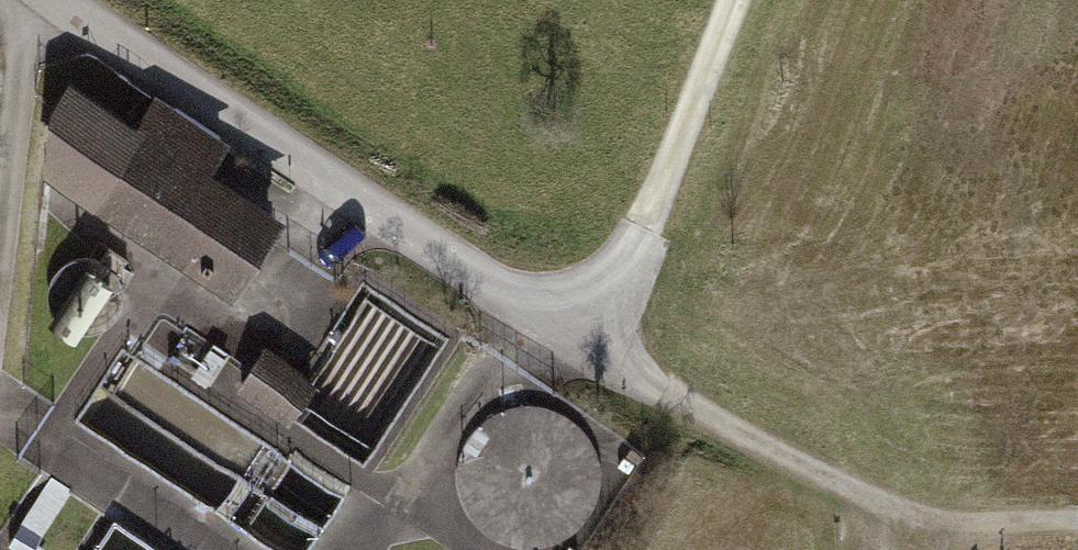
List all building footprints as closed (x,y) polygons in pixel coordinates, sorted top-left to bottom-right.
[(86,191),(129,126),(73,88),(56,108),(49,169),(86,191)] [(96,200),(231,285),(273,220),(196,172),(221,138),(168,104),(144,141),(166,153),(150,153),(134,161),(124,155),(96,200)] [(84,331),(96,329),(106,324),(114,315),(119,305),(120,293),(117,282),(111,273),(102,266),(91,262),(80,261),(69,265),(59,272),(53,282),(49,293),(50,304),(55,315),(63,324),(73,329),(84,331)] [(230,357),(187,330),(168,358),(212,386),(230,357)] [(266,353),(243,386),(286,416),(309,383),(266,353)]
